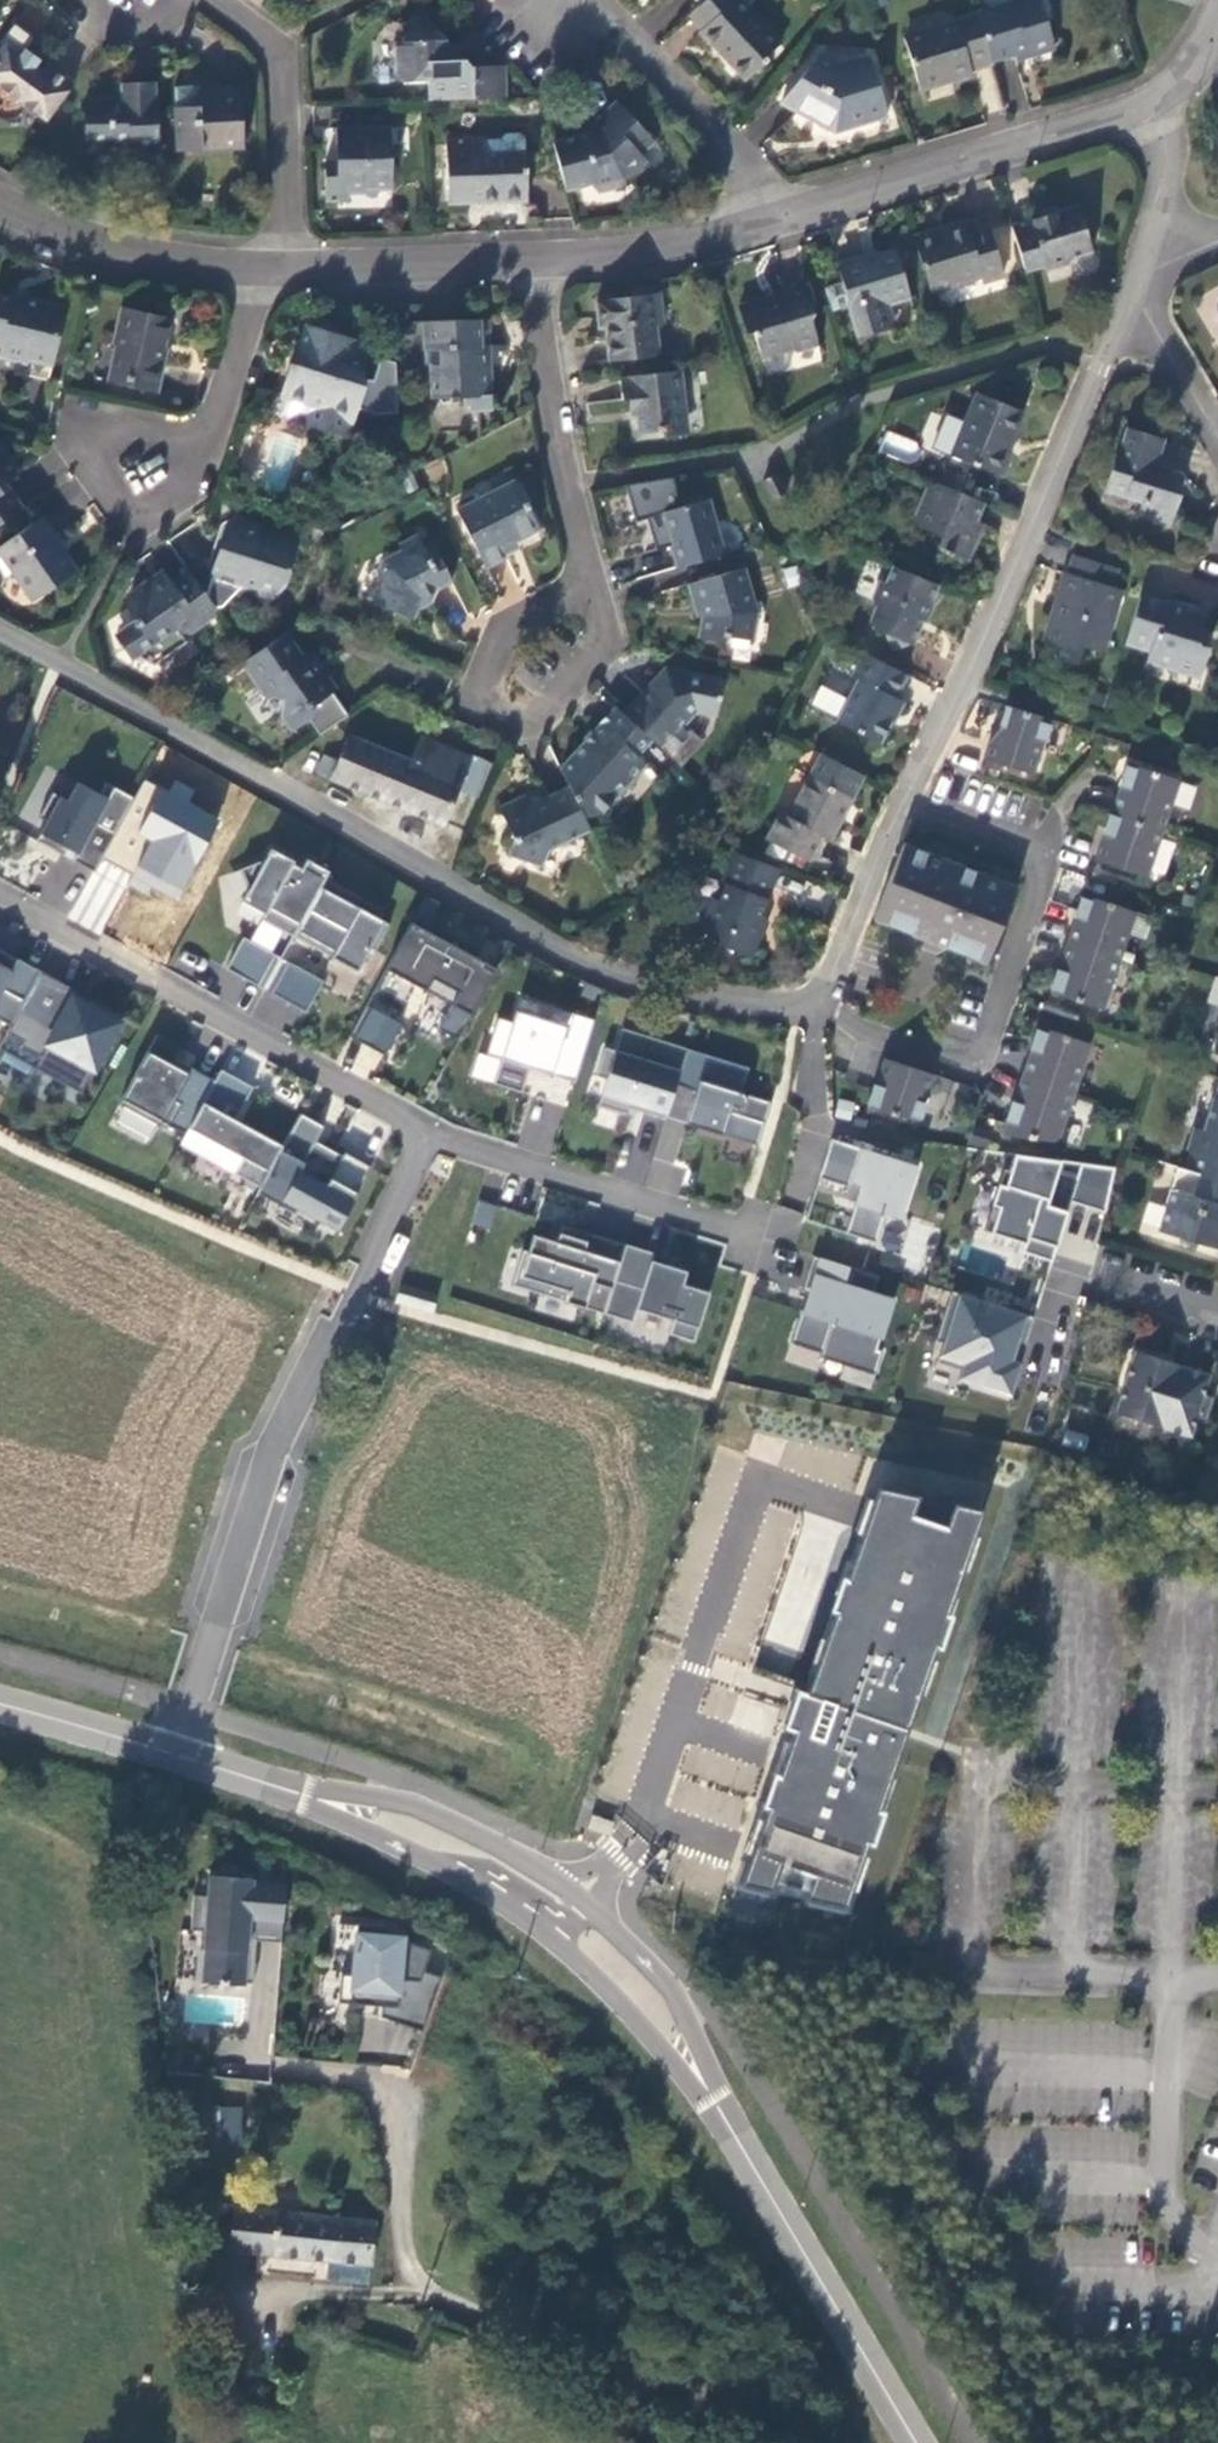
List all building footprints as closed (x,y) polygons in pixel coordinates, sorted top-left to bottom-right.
[(691,15),(705,30),(702,33),(718,49),(723,44),(733,56),(728,60),(747,80),(768,59),(768,57),(782,42),(743,0),(706,0),(701,5),(691,15)] [(992,58),(1013,52),(1023,48),(1025,54),(1053,46),(1039,0),(1018,0),(979,12),(992,58)] [(968,65),(992,58),(979,12),(953,20),(954,22),(905,37),(916,84),(948,75),(949,79),(970,72),(968,65)] [(474,66),(466,58),(447,37),(438,36),(419,17),(401,24),(401,40),(394,40),(394,75),(402,82),(413,86),(425,86),(425,82),(429,82),(430,101),(474,99),(474,102),(509,99),(508,65),(474,66)] [(723,44),(718,49),(728,60),(733,56),(723,44)] [(49,124),(76,86),(48,67),(43,74),(4,47),(0,53),(0,123),(13,121),(25,107),(49,124)] [(1023,48),(1013,52),(1017,64),(1026,60),(1025,54),(1023,48)] [(888,116),(872,60),(842,67),(820,55),(783,103),(833,131),(888,116)] [(133,154),(161,154),(158,86),(122,87),(123,103),(86,104),(88,150),(131,150),(133,154)] [(176,93),(179,155),(246,151),(243,89),(217,91),(218,100),(201,101),(200,91),(176,93)] [(587,137),(555,145),(568,193),(591,185),(600,193),(613,190),(626,178),(631,184),(651,166),(643,157),(657,145),(621,106),(599,127),(603,133),(595,142),(589,135),(587,137)] [(394,187),(391,127),(338,128),(339,202),(349,201),(348,188),(394,187)] [(599,127),(589,135),(595,142),(603,133),(599,127)] [(446,142),(450,204),(526,200),(524,138),(519,133),(505,133),(500,139),(500,140),(501,153),(486,153),(485,140),(446,142)] [(500,140),(485,140),(486,153),(501,153),(500,140)] [(1014,225),(1028,270),(1048,265),(1050,270),(1073,264),(1071,258),(1093,251),(1080,206),(1035,219),(1035,218),(1014,225)] [(918,243),(931,288),(981,273),(984,281),(1004,276),(987,215),(946,227),(948,234),(918,243)] [(898,254),(870,263),(841,272),(861,339),(889,330),(881,301),(908,293),(898,254)] [(841,272),(870,263),(867,256),(837,265),(841,272)] [(769,300),(742,308),(750,333),(755,331),(762,355),(796,345),(799,350),(818,345),(811,320),(814,314),(808,291),(771,302),(769,300)] [(911,303),(908,293),(881,301),(889,330),(898,328),(893,308),(911,303)] [(663,295),(600,303),(601,330),(607,329),(614,363),(664,357),(659,323),(665,322),(663,295)] [(68,308),(30,300),(29,304),(0,298),(0,342),(9,344),(7,360),(30,366),(32,359),(56,364),(68,308)] [(175,320),(125,308),(115,347),(119,348),(112,382),(161,394),(167,367),(165,366),(175,320)] [(492,321),(427,324),(428,351),(431,351),(432,364),(436,368),(437,393),(469,394),(470,398),(474,401),(476,406),(495,407),(495,397),(492,397),(491,369),(488,369),(487,349),(493,349),(492,321)] [(371,348),(311,326),(297,364),(292,363),(290,370),(291,371),(276,414),(288,418),(289,415),(304,420),(303,423),(348,439),(366,389),(365,366),(371,348)] [(685,373),(621,381),(624,400),(630,401),(633,411),(638,418),(642,435),(661,434),(667,439),(686,436),(680,397),(688,387),(685,373)] [(1024,413),(979,394),(966,423),(947,415),(934,448),(1003,477),(1012,452),(1009,451),(1024,413)] [(1178,490),(1176,484),(1169,486),(1165,478),(1168,469),(1152,464),(1158,439),(1123,429),(1115,454),(1112,453),(1101,490),(1140,501),(1136,512),(1167,520),(1178,490)] [(886,433),(881,455),(913,462),(918,440),(886,433)] [(30,510),(13,485),(22,475),(0,442),(0,531),(30,510)] [(1169,486),(1176,484),(1168,469),(1165,478),(1169,486)] [(780,472),(764,478),(772,497),(788,490),(780,472)] [(544,524),(519,475),(459,505),(488,561),(510,550),(507,542),(544,524)] [(976,521),(986,503),(951,488),(941,490),(928,523),(934,535),(946,540),(942,550),(967,560),(976,539),(972,537),(979,523),(976,521)] [(665,515),(681,570),(725,557),(710,502),(665,515)] [(49,519),(4,552),(7,556),(1,561),(13,578),(19,573),(36,598),(57,584),(67,583),(81,572),(61,542),(63,540),(49,519)] [(288,586),(300,545),(260,533),(259,535),(249,530),(249,529),(234,523),(229,531),(217,572),(236,578),(239,589),(275,602),(288,586)] [(384,608),(420,621),(431,594),(435,596),(457,584),(446,563),(439,564),(424,535),(405,544),(408,553),(388,563),(382,575),(390,587),(384,608)] [(1098,650),(1117,593),(1107,589),(1113,570),(1070,558),(1064,576),(1063,575),(1057,592),(1056,592),(1041,643),(1072,653),(1076,643),(1098,650)] [(933,604),(941,587),(896,568),(888,585),(884,584),(875,602),(878,608),(872,624),(875,632),(888,636),(892,649),(899,651),(913,646),(916,647),(926,623),(929,624),(937,606),(933,604)] [(745,570),(692,585),(697,606),(701,606),(707,617),(702,640),(728,644),(729,638),(751,642),(758,609),(745,570)] [(224,614),(194,572),(177,585),(172,578),(161,586),(157,581),(135,597),(131,610),(140,621),(119,637),(131,654),(159,669),(192,646),(188,640),(224,614)] [(1137,597),(1124,643),(1147,651),(1146,659),(1197,674),(1205,648),(1195,644),(1202,617),(1137,597)] [(350,716),(337,697),(315,663),(318,661),(313,653),(302,659),(286,638),(254,658),(245,665),(269,699),(289,703),(286,714),(298,733),(312,723),(321,736),(350,716)] [(897,700),(908,676),(865,655),(853,679),(860,683),(840,722),(880,745),(904,705),(897,700)] [(830,668),(823,684),(845,694),(852,678),(830,668)] [(630,714),(657,738),(666,746),(686,724),(696,712),(716,716),(722,685),(674,675),(668,681),(664,677),(630,714)] [(621,706),(566,768),(574,785),(587,811),(603,816),(648,768),(639,759),(657,738),(630,714),(621,706)] [(1032,775),(1049,720),(1007,707),(1000,728),(988,744),(983,760),(1032,775)] [(666,746),(686,765),(710,740),(696,729),(694,731),(686,724),(666,746)] [(321,775),(444,826),(472,761),(422,739),(412,763),(350,738),(338,763),(327,759),(321,775)] [(839,844),(854,802),(863,778),(818,761),(793,825),(785,823),(774,851),(819,868),(830,841),(839,844)] [(1127,763),(1094,861),(1146,878),(1179,781),(1127,763)] [(1180,782),(1174,808),(1191,811),(1197,786),(1180,782)] [(75,863),(93,873),(133,799),(105,783),(99,795),(77,783),(67,802),(52,794),(38,819),(46,824),(36,842),(62,857),(68,847),(80,854),(75,863)] [(554,848),(594,827),(587,811),(574,785),(545,801),(531,794),(504,806),(520,841),(517,856),(549,866),(554,848)] [(903,845),(874,920),(952,952),(987,965),(1016,890),(964,869),(926,855),(903,845)] [(325,877),(329,870),(307,858),(301,867),(293,862),(294,860),(271,847),(263,861),(260,860),(241,869),(250,889),(243,901),(265,913),(262,918),(284,930),(291,918),(300,923),(325,877)] [(760,919),(778,870),(734,852),(721,883),(725,885),(717,901),(711,899),(702,923),(703,935),(719,941),(717,947),(751,959),(766,921),(760,919)] [(300,923),(297,929),(312,937),(309,943),(357,970),(370,946),(375,949),(389,923),(380,918),(384,909),(325,877),(300,923)] [(1135,912),(1083,895),(1050,993),(1102,1010),(1135,912)] [(312,937),(297,929),(293,935),(309,943),(312,937)] [(404,935),(378,981),(418,1003),(411,1015),(437,1029),(457,1040),(489,980),(404,935)] [(226,970),(258,987),(275,955),(243,937),(226,970)] [(39,972),(17,959),(15,963),(4,957),(6,954),(0,950),(0,1019),(11,1025),(39,972)] [(17,959),(6,954),(4,957),(15,963),(17,959)] [(289,962),(271,994),(308,1012),(324,982),(289,962)] [(39,972),(0,1047),(0,1050),(80,1095),(122,1017),(92,999),(88,1006),(73,999),(76,991),(39,972)] [(572,1086),(591,1023),(517,1001),(509,1026),(495,1022),(483,1059),(498,1063),(490,1087),(519,1096),(527,1072),(572,1086)] [(401,1025),(371,1008),(354,1039),(385,1056),(401,1025)] [(1090,1044),(1039,1027),(1001,1134),(1058,1142),(1090,1044)] [(674,1084),(684,1051),(619,1031),(612,1053),(602,1050),(593,1078),(603,1082),(595,1108),(625,1117),(628,1110),(631,1099),(645,1103),(641,1114),(662,1121),(674,1084)] [(746,1070),(684,1051),(674,1084),(695,1091),(685,1122),(756,1144),(769,1104),(739,1095),(746,1070)] [(187,1073),(190,1067),(175,1059),(172,1064),(187,1073)] [(867,1110),(918,1121),(933,1075),(884,1059),(867,1110)] [(220,1070),(214,1080),(188,1128),(242,1157),(233,1173),(259,1187),(279,1151),(282,1145),(235,1119),(252,1087),(220,1070)] [(1202,1125),(1217,1129),(1217,1100),(1211,1098),(1202,1125)] [(628,1110),(641,1114),(645,1103),(631,1099),(628,1110)] [(323,1126),(300,1113),(282,1145),(279,1151),(303,1164),(310,1150),(315,1141),(323,1126)] [(1217,1181),(1217,1129),(1202,1125),(1200,1131),(1191,1129),(1184,1153),(1194,1157),(1190,1172),(1217,1181)] [(831,1137),(818,1177),(848,1186),(851,1177),(862,1180),(845,1232),(875,1242),(884,1213),(901,1218),(919,1161),(892,1152),(891,1157),(831,1137)] [(315,1141),(310,1150),(337,1164),(342,1156),(315,1141)] [(344,1152),(342,1156),(337,1164),(326,1185),(298,1170),(281,1200),(337,1230),(371,1167),(344,1152)] [(996,1182),(987,1238),(1058,1250),(1065,1207),(1105,1214),(1113,1169),(1012,1152),(1006,1184),(996,1182)] [(1175,1167),(1157,1229),(1217,1248),(1217,1181),(1190,1172),(1175,1167)] [(584,1240),(587,1232),(561,1224),(558,1232),(584,1240)] [(603,1313),(624,1243),(587,1232),(584,1240),(558,1232),(555,1241),(532,1234),(527,1251),(521,1249),(513,1274),(542,1283),(539,1293),(603,1313)] [(653,1252),(624,1243),(603,1313),(631,1322),(636,1308),(672,1319),(668,1333),(692,1341),(708,1291),(681,1283),(685,1270),(650,1259),(653,1252)] [(873,1293),(879,1276),(812,1254),(800,1290),(817,1296),(812,1313),(800,1309),(789,1342),(821,1352),(823,1346),(846,1353),(843,1363),(875,1373),(882,1351),(877,1349),(885,1324),(886,1324),(894,1300),(873,1293)] [(542,1283),(513,1274),(510,1284),(539,1293),(542,1283)] [(1034,1317),(950,1290),(941,1320),(949,1323),(937,1361),(961,1369),(959,1373),(972,1378),(971,1382),(1009,1394),(1016,1373),(1007,1371),(1010,1361),(1019,1364),(1034,1317)] [(394,1304),(434,1314),(437,1301),(397,1291),(394,1304)] [(1188,1435),(1208,1375),(1178,1366),(1179,1363),(1175,1362),(1174,1365),(1161,1361),(1162,1358),(1133,1350),(1113,1412),(1188,1435)] [(1019,1364),(1010,1361),(1007,1371),(1016,1373),(1019,1364)] [(917,1495),(878,1486),(866,1514),(860,1512),(850,1544),(855,1546),(763,1819),(758,1817),(741,1863),(745,1865),(737,1892),(778,1901),(786,1877),(805,1886),(802,1905),(840,1914),(980,1509),(941,1500),(933,1523),(910,1515),(917,1495)] [(608,1842),(591,1836),(586,1850),(604,1855),(608,1842)] [(204,1945),(202,1979),(245,1982),(248,1944),(255,1938),(281,1940),(285,1882),(253,1880),(253,1876),(209,1873),(207,1893),(193,1892),(191,1927),(205,1928),(203,1945),(204,1945)] [(340,1973),(338,2002),(382,2005),(392,2006),(391,2019),(423,2030),(441,1975),(423,1969),(430,1948),(402,1939),(403,1935),(387,1934),(387,1926),(356,1924),(352,1974),(340,1973)] [(361,2051),(360,2061),(408,2065),(409,2056),(361,2051)] [(197,2100),(172,2104),(174,2116),(199,2112),(197,2100)] [(236,2146),(229,2107),(199,2112),(174,2116),(180,2155),(236,2146)] [(220,2229),(217,2252),(329,2262),(370,2265),(372,2266),(375,2224),(235,2208),(232,2229),(220,2229)] [(329,2262),(328,2281),(368,2284),(370,2265),(329,2262)]
